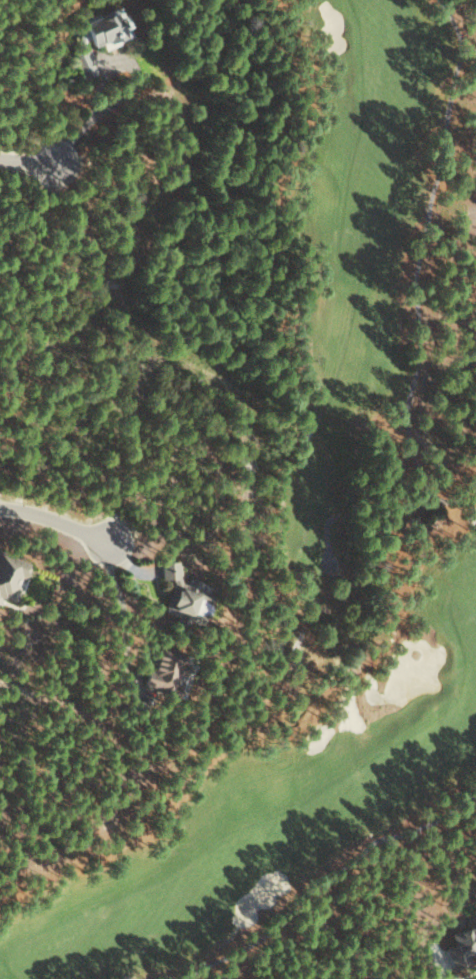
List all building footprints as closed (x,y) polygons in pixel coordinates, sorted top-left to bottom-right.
[(79,24),(90,48),(100,43),(103,50),(123,41),(109,10),(79,24)] [(70,55),(79,80),(96,73),(87,48),(70,55)] [(14,601),(17,591),(17,578),(25,578),(24,570),(28,560),(0,551),(0,596),(14,601)] [(200,626),(208,605),(206,595),(199,595),(199,581),(188,576),(185,583),(179,581),(179,560),(160,560),(160,578),(171,578),(171,587),(162,610),(176,615),(176,621),(190,626),(200,626)] [(141,685),(175,694),(185,654),(156,647),(150,670),(145,669),(141,685)] [(449,931),(453,944),(444,947),(451,969),(471,963),(470,960),(475,958),(475,923),(449,931)]
